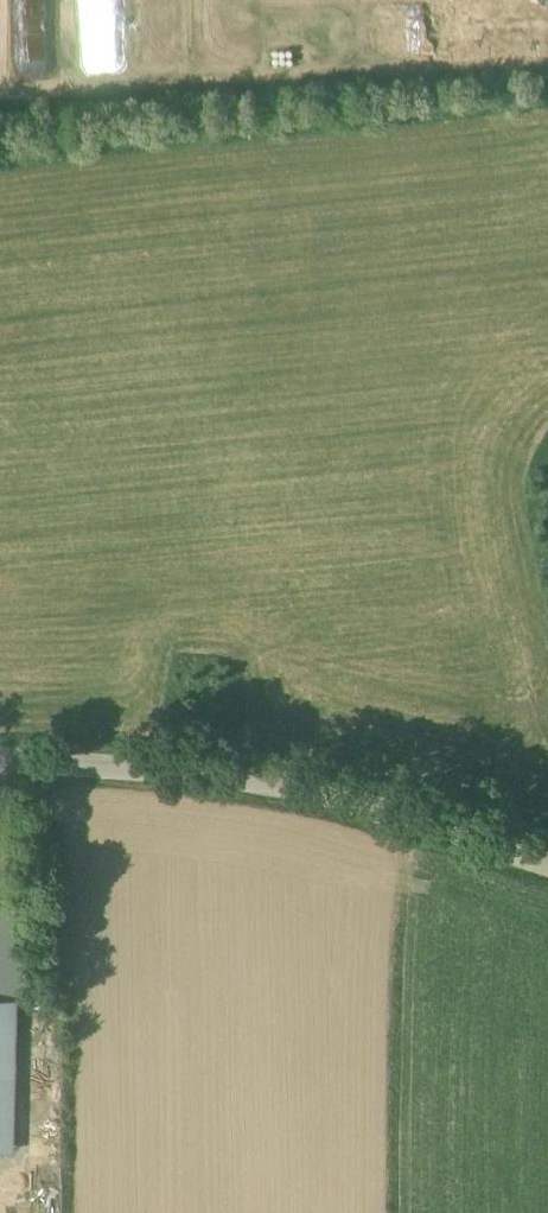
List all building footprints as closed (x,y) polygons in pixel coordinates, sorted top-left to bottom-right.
[(0,904),(0,1151),(13,1152),(17,999),(29,999),(30,905),(0,904)]
